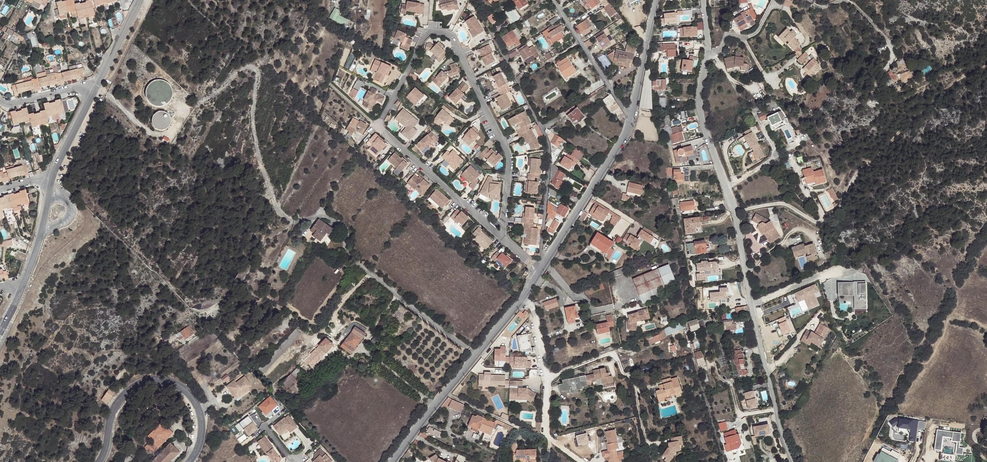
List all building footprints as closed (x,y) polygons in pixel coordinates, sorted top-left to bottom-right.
[(47,0),(25,0),(32,3),(31,5),(39,9),(41,4),(44,6),(47,0)] [(90,0),(85,2),(86,3),(79,4),(74,5),(73,0),(67,0),(68,1),(61,2),(61,1),(55,2),(57,9),(54,10),(55,17),(59,16),(63,15),(64,15),(64,14),(70,12),(71,13),(76,12),(77,16),(77,18),(83,17),(82,16),(89,14),(89,15),(94,14),(90,0)] [(415,0),(408,0),(407,3),(403,2),(401,10),(406,11),(407,8),(419,10),(420,6),(424,7),(425,2),(415,0)] [(442,8),(447,7),(454,5),(455,7),(455,8),(459,7),(458,0),(440,0),(442,8)] [(516,4),(519,9),(520,9),(527,4),(529,3),(527,0),(522,0),(516,4)] [(585,5),(588,9),(591,7),(592,9),(596,7),(594,3),(598,1),(597,0),(582,0),(585,5)] [(603,8),(605,11),(610,18),(615,14),(620,20),(622,18),(618,12),(616,13),(610,4),(603,8)] [(335,7),(329,17),(345,26),(349,20),(339,14),(341,11),(335,7)] [(750,10),(755,20),(758,18),(753,8),(750,10)] [(743,15),(735,20),(742,31),(750,26),(748,24),(751,22),(753,26),(757,23),(755,20),(750,10),(750,9),(742,14),(743,15)] [(675,13),(663,14),(664,19),(661,19),(662,25),(665,25),(664,23),(676,22),(675,13)] [(473,15),(464,20),(469,28),(468,29),(470,34),(472,37),(482,31),(473,15)] [(584,20),(576,25),(581,32),(589,27),(584,20)] [(549,31),(548,31),(551,37),(549,38),(552,43),(560,37),(563,35),(561,31),(564,29),(561,25),(557,27),(556,26),(552,29),(551,27),(548,28),(549,31)] [(790,26),(784,32),(791,39),(792,40),(791,41),(800,51),(804,49),(807,47),(802,43),(804,42),(798,35),(801,33),(796,28),(794,30),(790,26)] [(589,27),(581,32),(583,35),(590,30),(589,27)] [(685,37),(698,36),(697,27),(684,28),(685,37)] [(109,29),(110,36),(115,35),(117,31),(116,28),(109,29)] [(519,39),(522,38),(516,28),(513,30),(519,39)] [(13,33),(10,30),(8,34),(16,39),(18,35),(15,34),(13,33)] [(521,42),(519,39),(513,30),(509,32),(511,35),(509,36),(508,36),(507,35),(507,34),(504,36),(507,40),(510,45),(515,42),(517,45),(521,42)] [(603,30),(595,35),(602,47),(610,41),(603,30)] [(407,36),(397,31),(393,40),(401,43),(400,45),(408,49),(411,41),(406,39),(407,36)] [(791,39),(784,32),(781,34),(788,41),(791,39)] [(426,43),(426,49),(430,49),(438,56),(436,58),(439,61),(447,52),(441,47),(440,46),(442,44),(438,40),(434,45),(433,44),(426,43)] [(658,51),(662,50),(664,50),(667,49),(667,54),(676,54),(675,43),(658,44),(658,43),(652,44),(653,51),(658,51)] [(526,44),(518,50),(525,60),(533,55),(536,59),(540,56),(533,45),(529,48),(526,44)] [(631,60),(633,61),(637,46),(628,44),(625,52),(616,50),(615,54),(614,58),(618,59),(618,61),(625,63),(624,66),(629,68),(630,63),(631,60)] [(485,45),(477,49),(480,54),(481,54),(482,56),(481,56),(479,57),(483,65),(493,60),(489,52),(485,45)] [(809,50),(806,52),(802,57),(801,58),(805,62),(806,61),(808,59),(810,63),(809,64),(815,72),(817,73),(823,66),(819,62),(821,61),(817,56),(813,59),(811,56),(813,54),(809,50)] [(614,58),(615,54),(614,51),(608,55),(613,63),(624,66),(625,63),(618,61),(618,59),(614,58)] [(741,69),(747,69),(747,62),(743,62),(744,57),(740,56),(740,52),(735,51),(735,54),(724,57),(727,69),(735,67),(734,65),(741,66),(741,69)] [(690,56),(690,60),(684,59),(682,70),(692,72),(694,57),(690,56)] [(575,70),(566,58),(556,64),(565,78),(570,75),(569,74),(575,70)] [(388,66),(374,59),(370,68),(378,71),(374,80),(380,83),(388,66)] [(914,78),(912,70),(905,71),(903,72),(903,66),(906,65),(903,59),(897,62),(899,66),(899,72),(898,73),(897,73),(896,71),(895,71),(894,72),(893,72),(890,69),(886,72),(889,76),(890,76),(896,80),(901,76),(902,81),(914,78)] [(433,80),(439,85),(448,75),(448,74),(457,71),(457,70),(455,64),(454,60),(449,62),(450,67),(446,69),(444,70),(443,71),(442,70),(433,80)] [(17,80),(18,84),(15,85),(16,88),(12,89),(14,97),(18,96),(18,94),(34,90),(34,92),(41,90),(40,88),(57,84),(57,86),(64,84),(64,82),(80,78),(80,80),(84,79),(80,64),(69,67),(70,71),(61,74),(62,76),(55,77),(54,75),(45,77),(38,79),(38,78),(34,79),(32,79),(31,77),(22,79),(17,80)] [(813,74),(815,72),(809,64),(806,66),(813,74)] [(390,66),(388,66),(380,83),(383,84),(390,66)] [(374,80),(378,71),(370,68),(369,70),(375,73),(372,79),(374,80)] [(38,79),(45,77),(44,71),(36,73),(38,78),(38,79)] [(499,72),(492,76),(494,81),(497,87),(496,88),(498,91),(507,86),(499,72)] [(448,75),(439,85),(442,88),(450,77),(448,75)] [(653,79),(652,89),(667,89),(667,85),(669,85),(670,78),(656,78),(656,80),(653,79)] [(467,84),(462,79),(448,95),(455,101),(463,92),(460,89),(458,88),(459,86),(461,88),(463,89),(467,84)] [(652,93),(651,80),(644,79),(640,107),(652,109),(652,93)] [(172,90),(170,86),(168,83),(164,81),(160,80),(155,80),(152,81),(149,84),(147,88),(146,92),(146,97),(148,101),(152,104),(156,106),(160,106),(165,105),(168,102),(171,99),(172,95),(172,90)] [(593,85),(596,90),(601,87),(604,85),(600,80),(593,85)] [(375,93),(377,89),(372,86),(370,90),(368,90),(364,98),(365,99),(363,104),(369,107),(371,102),(374,104),(376,99),(381,102),(384,96),(378,93),(377,94),(376,96),(374,95),(375,93)] [(418,91),(414,86),(404,94),(413,103),(422,95),(418,91)] [(507,86),(498,91),(500,94),(495,97),(499,104),(502,109),(511,104),(504,92),(509,89),(507,86)] [(592,93),(588,96),(589,98),(602,90),(601,87),(596,90),(592,93)] [(354,98),(359,91),(354,88),(349,94),(354,98)] [(463,92),(455,101),(458,104),(466,95),(463,92)] [(617,115),(623,125),(624,121),(622,118),(624,114),(624,113),(611,94),(604,98),(615,116),(617,115)] [(422,95),(413,103),(415,106),(424,97),(422,95)] [(12,119),(13,126),(18,125),(18,124),(24,123),(30,122),(31,129),(37,127),(36,126),(43,125),(43,126),(48,124),(47,118),(52,117),(51,115),(58,114),(58,115),(63,114),(60,100),(54,101),(55,102),(48,104),(48,103),(43,104),(45,111),(40,112),(40,113),(33,115),(33,113),(28,115),(26,108),(21,110),(21,111),(15,112),(15,111),(10,112),(11,115),(7,117),(8,120),(12,119)] [(451,109),(444,103),(441,106),(443,107),(433,119),(437,122),(439,120),(441,121),(444,116),(447,118),(446,120),(449,123),(454,116),(451,114),(450,115),(448,113),(449,111),(451,109)] [(567,110),(552,119),(554,123),(564,117),(564,116),(566,114),(576,125),(586,117),(578,107),(577,108),(574,105),(567,110)] [(766,108),(758,112),(759,113),(761,118),(768,115),(769,114),(766,108)] [(769,114),(768,115),(772,124),(773,123),(775,128),(787,122),(784,117),(786,116),(785,114),(782,108),(769,114)] [(404,112),(400,109),(396,113),(400,116),(398,118),(404,123),(405,122),(408,125),(404,129),(403,128),(400,131),(408,137),(416,129),(413,127),(412,125),(413,124),(414,125),(418,120),(406,109),(404,112)] [(522,109),(508,117),(511,124),(515,122),(517,121),(518,123),(519,126),(515,129),(517,133),(518,132),(527,127),(525,123),(529,121),(522,109)] [(679,116),(679,111),(668,112),(669,116),(668,116),(662,118),(664,130),(670,128),(670,124),(671,124),(670,117),(679,116)] [(170,121),(170,118),(169,116),(167,114),(166,113),(163,112),(161,112),(159,112),(156,114),(154,115),(153,117),(152,120),(152,122),(152,124),(153,126),(155,128),(158,130),(159,130),(161,130),(164,130),(166,129),(168,127),(170,125),(170,123),(170,121)] [(353,116),(348,113),(341,125),(345,127),(348,129),(350,125),(357,129),(363,120),(355,116),(354,117),(354,118),(352,117),(353,116)] [(552,119),(542,125),(543,126),(551,129),(554,123),(552,119)] [(474,128),(471,125),(463,135),(471,141),(477,134),(475,132),(472,130),(473,129),(474,128)] [(537,141),(529,127),(527,127),(518,132),(520,136),(521,135),(525,142),(526,141),(528,140),(529,143),(528,143),(528,147),(537,146),(537,141)] [(670,129),(670,128),(664,130),(669,147),(673,146),(672,144),(681,141),(679,132),(678,127),(670,129)] [(546,128),(551,142),(553,144),(558,147),(563,139),(556,134),(546,128)] [(759,144),(751,129),(745,132),(747,135),(744,136),(751,149),(753,148),(759,144)] [(437,138),(430,130),(414,143),(420,150),(427,143),(432,139),(433,141),(437,138)] [(383,139),(374,132),(373,134),(376,137),(377,136),(382,141),(383,139)] [(373,134),(368,139),(372,143),(370,145),(378,152),(385,143),(382,141),(377,136),(376,137),(373,134)] [(427,143),(420,150),(422,152),(430,146),(429,145),(427,143)] [(689,160),(687,155),(689,154),(695,152),(693,144),(675,149),(677,163),(689,160)] [(766,156),(759,144),(753,148),(754,151),(753,152),(758,161),(766,156)] [(378,152),(370,145),(368,147),(376,154),(378,152)] [(486,147),(478,156),(481,159),(485,155),(489,159),(495,164),(502,156),(498,152),(497,153),(496,155),(493,153),(494,151),(491,148),(489,150),(486,147)] [(575,148),(571,155),(578,159),(582,152),(575,148)] [(449,152),(446,149),(441,155),(446,160),(447,160),(449,162),(448,163),(454,169),(462,159),(455,153),(456,153),(452,149),(449,152)] [(400,157),(394,151),(387,158),(396,167),(400,171),(407,163),(402,159),(402,160),(400,158),(400,157)] [(578,159),(571,155),(569,158),(565,156),(561,163),(570,168),(572,164),(574,161),(576,162),(578,159)] [(541,158),(530,157),(529,164),(528,172),(527,172),(526,176),(539,177),(541,158)] [(817,173),(818,177),(819,178),(829,175),(825,163),(816,166),(815,161),(805,164),(807,172),(804,173),(806,181),(810,180),(809,176),(814,175),(813,174),(817,173)] [(561,168),(552,163),(551,176),(554,179),(553,181),(552,183),(556,185),(555,187),(560,190),(564,183),(562,181),(559,179),(563,172),(560,170),(561,168)] [(469,164),(461,172),(471,182),(469,183),(468,185),(472,189),(477,180),(475,178),(479,174),(469,164)] [(689,181),(689,165),(674,167),(674,170),(673,179),(675,179),(675,181),(689,181)] [(6,170),(7,173),(0,174),(0,181),(2,181),(2,183),(9,181),(9,179),(25,175),(25,176),(29,175),(26,167),(23,168),(22,166),(6,170)] [(421,178),(414,172),(412,174),(420,180),(421,178)] [(471,182),(461,172),(460,174),(469,183),(471,182)] [(420,180),(412,174),(405,182),(412,188),(413,187),(421,193),(428,184),(421,178),(420,180)] [(487,176),(477,192),(484,197),(487,193),(501,194),(503,183),(492,182),(492,184),(487,183),(489,181),(490,178),(487,176)] [(533,177),(526,176),(526,181),(527,181),(526,192),(535,193),(536,182),(533,181),(533,177)] [(629,183),(627,191),(641,194),(643,186),(629,183)] [(559,192),(550,186),(549,193),(556,197),(559,192)] [(838,197),(835,192),(831,186),(827,188),(830,194),(831,194),(834,200),(838,197)] [(447,199),(435,187),(428,195),(440,207),(443,204),(447,199)] [(1,211),(1,210),(7,208),(7,210),(12,208),(13,212),(22,209),(21,205),(23,204),(23,205),(29,204),(25,190),(20,191),(20,193),(13,195),(12,190),(8,191),(9,194),(3,196),(4,197),(0,198),(0,211),(1,211)] [(557,212),(564,217),(569,208),(562,203),(558,209),(550,203),(551,201),(548,199),(547,206),(557,212)] [(696,209),(695,200),(681,202),(682,211),(696,209)] [(596,203),(590,214),(603,222),(608,214),(610,212),(596,203)] [(555,217),(554,216),(557,212),(547,206),(547,212),(548,213),(547,217),(549,218),(550,216),(555,218),(555,217)] [(458,210),(455,207),(448,215),(452,218),(453,217),(457,220),(460,223),(467,216),(459,209),(458,210)] [(520,217),(520,222),(524,223),(528,223),(532,224),(532,219),(533,208),(524,207),(524,212),(523,218),(521,217),(520,217)] [(621,219),(610,212),(608,214),(613,217),(612,219),(619,223),(621,219)] [(771,221),(757,212),(753,219),(760,223),(765,233),(770,243),(780,237),(771,221)] [(550,216),(549,218),(547,217),(546,221),(547,222),(546,224),(549,226),(547,230),(549,231),(548,231),(553,234),(559,222),(554,220),(555,218),(550,216)] [(700,216),(684,218),(685,233),(695,232),(694,227),(701,226),(700,216)] [(320,217),(312,228),(316,231),(314,233),(317,236),(320,238),(327,230),(329,232),(333,227),(320,217)] [(528,223),(524,223),(523,227),(524,227),(526,227),(526,234),(525,237),(523,237),(523,244),(535,245),(537,228),(532,227),(532,224),(528,223)] [(479,228),(476,225),(470,232),(474,235),(472,237),(484,247),(491,239),(479,229),(479,228)] [(632,236),(628,242),(633,245),(639,248),(642,242),(644,243),(645,240),(648,242),(649,241),(652,242),(655,238),(643,231),(639,237),(640,237),(639,240),(637,239),(632,236)] [(603,248),(602,250),(607,253),(611,246),(612,247),(615,242),(598,232),(592,242),(603,248)] [(649,241),(648,242),(656,247),(659,242),(660,243),(661,241),(655,238),(652,242),(649,241)] [(691,254),(706,252),(705,245),(706,245),(705,241),(695,242),(694,243),(686,244),(687,251),(689,250),(690,250),(691,254)] [(644,243),(642,242),(639,248),(633,245),(631,247),(639,251),(642,247),(641,247),(644,243)] [(809,257),(811,263),(818,261),(813,244),(805,247),(805,245),(792,249),(794,257),(798,255),(799,257),(807,255),(808,257),(809,257)] [(494,252),(494,251),(489,258),(492,261),(494,258),(504,266),(509,260),(503,255),(499,252),(497,254),(494,252)] [(715,271),(715,263),(707,263),(707,262),(701,262),(701,263),(696,264),(696,272),(699,272),(699,273),(695,273),(696,280),(704,280),(704,271),(715,271)] [(670,265),(657,270),(663,284),(661,285),(640,294),(643,300),(676,285),(678,284),(670,265)] [(613,278),(628,272),(626,267),(611,273),(613,278)] [(0,269),(0,279),(4,278),(5,280),(8,279),(6,271),(3,271),(2,269),(0,269)] [(663,284),(657,270),(633,280),(639,294),(640,294),(661,285),(663,284)] [(854,281),(838,282),(838,293),(854,293),(854,306),(866,305),(866,283),(854,283),(854,281)] [(816,283),(795,290),(797,297),(805,295),(809,306),(818,303),(814,291),(819,289),(816,283)] [(605,290),(603,284),(588,290),(590,295),(605,290)] [(710,293),(711,301),(727,300),(727,292),(729,292),(728,288),(720,288),(720,293),(710,293)] [(866,308),(866,305),(854,306),(854,293),(838,293),(838,295),(850,295),(850,308),(866,308)] [(805,295),(797,297),(798,299),(804,297),(808,307),(809,306),(805,295)] [(556,299),(543,303),(545,310),(558,306),(556,299)] [(566,308),(569,324),(576,322),(576,321),(579,320),(576,306),(566,308)] [(647,309),(628,314),(629,319),(628,319),(628,330),(636,330),(637,321),(644,319),(643,315),(645,314),(645,313),(648,312),(647,309)] [(596,325),(598,334),(611,331),(610,326),(615,325),(613,315),(606,316),(608,322),(596,325)] [(783,335),(791,333),(786,316),(778,319),(783,335)] [(698,321),(697,321),(699,329),(705,327),(703,319),(698,321)] [(732,320),(724,320),(724,325),(726,325),(726,326),(727,330),(737,329),(736,324),(733,324),(732,320)] [(699,329),(697,321),(689,324),(691,331),(699,329)] [(806,330),(801,339),(805,342),(807,339),(811,341),(819,346),(823,338),(822,338),(828,327),(820,322),(814,333),(811,331),(811,332),(806,330)] [(356,323),(354,327),(362,333),(364,329),(356,323)] [(683,329),(682,323),(668,327),(664,329),(667,338),(668,337),(667,335),(683,329)] [(194,331),(189,324),(181,330),(183,332),(179,335),(180,338),(184,335),(186,336),(194,331)] [(293,326),(256,366),(260,372),(298,331),(293,326)] [(354,327),(353,326),(338,346),(347,354),(363,333),(362,333),(354,327)] [(649,345),(667,338),(664,329),(645,337),(649,345)] [(525,352),(525,356),(537,356),(535,348),(531,348),(530,342),(528,343),(527,335),(520,337),(518,337),(521,352),(525,352)] [(323,337),(316,344),(314,342),(310,347),(311,349),(300,359),(304,363),(305,362),(309,366),(324,352),(331,344),(323,337)] [(506,366),(510,366),(510,358),(506,358),(506,347),(500,347),(500,350),(495,350),(494,361),(506,362),(506,366)] [(742,372),(746,370),(744,365),(745,364),(745,362),(744,360),(743,359),(743,353),(741,353),(741,349),(734,351),(735,360),(735,362),(736,365),(739,376),(743,375),(742,372)] [(700,350),(695,352),(699,366),(704,364),(700,350)] [(525,358),(510,358),(510,366),(510,368),(514,368),(514,366),(525,366),(525,368),(531,368),(531,362),(527,362),(525,362),(525,358)] [(299,370),(295,365),(279,381),(284,387),(293,378),(292,377),(299,370)] [(608,377),(607,373),(606,368),(595,371),(595,374),(563,380),(564,384),(565,388),(570,387),(571,392),(571,393),(579,391),(579,389),(583,388),(582,386),(593,384),(592,382),(597,381),(596,379),(602,378),(603,383),(614,381),(613,376),(611,376),(608,377)] [(530,376),(530,379),(540,377),(538,370),(532,370),(530,372),(530,376)] [(480,384),(497,384),(506,384),(506,387),(510,387),(510,384),(510,381),(506,381),(506,376),(492,376),(492,373),(486,373),(485,375),(480,375),(480,384)] [(222,374),(216,379),(219,382),(225,378),(222,374)] [(229,380),(221,386),(224,391),(226,389),(228,392),(226,393),(231,401),(244,392),(242,388),(245,386),(239,377),(231,383),(229,380)] [(676,396),(676,398),(677,400),(682,398),(681,393),(682,393),(678,380),(671,381),(672,384),(664,387),(659,388),(660,392),(656,394),(659,401),(665,399),(666,403),(673,401),(672,399),(671,397),(676,396)] [(109,388),(102,400),(107,403),(118,387),(109,382),(106,387),(109,388)] [(565,388),(564,384),(560,385),(561,391),(567,390),(567,393),(571,392),(570,387),(565,388)] [(511,395),(512,387),(510,387),(510,398),(527,398),(531,401),(533,399),(528,396),(511,395)] [(523,387),(512,387),(511,395),(528,396),(533,399),(537,393),(528,387),(523,387)] [(753,389),(744,392),(749,407),(758,405),(753,389)] [(268,394),(256,403),(260,409),(262,412),(267,408),(274,403),(268,394)] [(441,407),(447,410),(448,407),(460,413),(463,405),(452,400),(448,398),(441,407)] [(249,418),(246,413),(236,420),(245,433),(255,427),(250,420),(249,418)] [(285,413),(270,424),(275,431),(287,423),(288,425),(292,422),(285,413)] [(471,417),(468,426),(472,428),(478,430),(478,429),(492,435),(495,428),(481,422),(483,418),(477,415),(476,417),(472,415),(471,417)] [(925,430),(926,422),(912,419),(912,421),(895,418),(889,423),(893,427),(897,424),(899,424),(898,427),(907,428),(910,432),(910,436),(916,437),(916,431),(915,431),(915,428),(917,429),(925,430)] [(726,420),(719,422),(721,430),(729,428),(726,420)] [(155,442),(159,446),(173,433),(163,422),(148,436),(155,442)] [(287,423),(275,431),(276,432),(284,426),(287,431),(294,425),(292,422),(288,425),(287,423)] [(508,434),(510,435),(513,428),(504,423),(503,426),(510,429),(508,434)] [(769,424),(754,427),(755,436),(770,434),(769,424)] [(429,426),(426,433),(440,438),(442,431),(429,426)] [(731,435),(729,431),(725,433),(728,443),(731,443),(733,449),(739,447),(742,442),(738,440),(736,434),(737,434),(736,429),(731,430),(731,431),(732,435),(731,435)] [(961,432),(938,429),(936,449),(942,449),(942,446),(955,448),(954,454),(941,452),(940,460),(959,461),(971,461),(972,454),(963,453),(964,447),(960,447),(961,432)] [(611,460),(610,454),(617,452),(616,449),(619,448),(615,430),(607,431),(609,441),(610,450),(609,450),(604,451),(605,457),(606,457),(607,461),(608,461),(611,460)] [(263,436),(255,442),(262,452),(263,451),(269,460),(268,461),(275,461),(276,459),(274,457),(275,456),(269,447),(270,446),(267,443),(266,444),(265,442),(266,441),(263,436)] [(664,455),(668,458),(669,458),(674,451),(677,450),(681,449),(680,445),(684,444),(682,436),(672,438),(672,442),(669,443),(669,446),(664,455)] [(159,446),(155,442),(149,449),(153,453),(159,446)] [(536,450),(516,450),(516,442),(511,442),(511,455),(516,455),(517,459),(525,459),(525,460),(530,460),(530,461),(536,461),(536,450)] [(171,443),(169,445),(178,454),(180,452),(171,443)] [(151,461),(170,461),(178,454),(169,445),(151,461)] [(317,445),(311,451),(314,455),(309,459),(312,461),(325,461),(329,458),(317,445)] [(896,459),(899,454),(892,450),(891,452),(882,448),(879,455),(877,454),(874,461),(876,461),(897,461),(895,461),(896,459)] [(666,460),(669,461),(677,450),(674,451),(669,458),(668,458),(666,460)] [(444,460),(443,461),(441,461),(442,459),(439,458),(436,453),(430,457),(432,461),(447,461),(444,460)]
